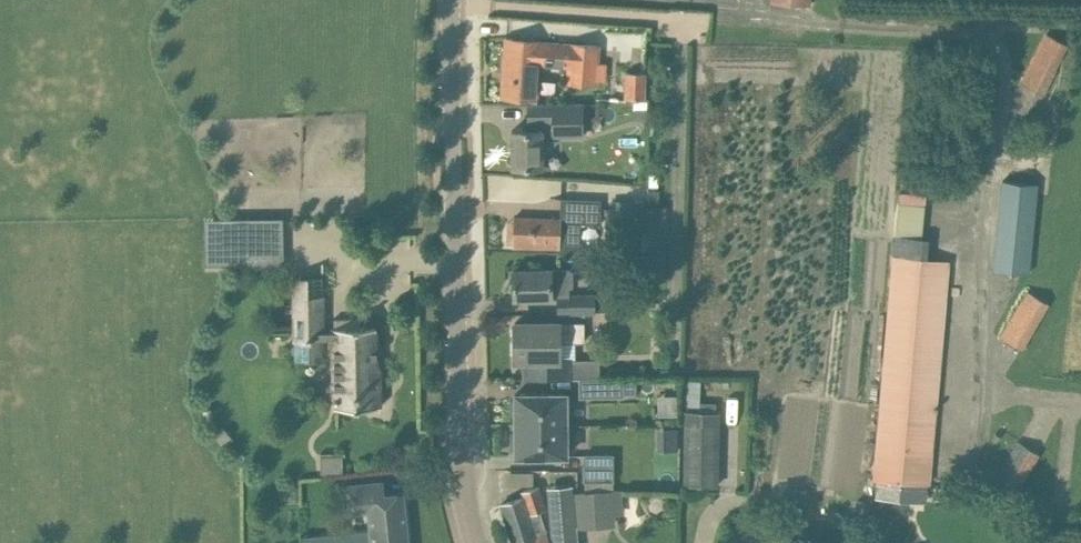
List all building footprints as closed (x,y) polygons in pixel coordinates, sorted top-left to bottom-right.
[(1043,93),(1068,44),(1047,33),(1022,82),(1043,93)] [(569,63),(568,83),(597,85),(599,46),(506,40),(503,96),(538,98),(541,61),(569,63)] [(645,99),(646,72),(627,71),(625,98),(645,99)] [(584,135),(584,115),(584,104),(527,105),(527,130),(512,130),(513,166),(543,165),(543,135),(584,135)] [(633,107),(634,119),(649,118),(648,107),(633,107)] [(264,181),(264,168),(252,168),(252,181),(264,181)] [(1038,184),(1003,180),(994,269),(1029,272),(1038,184)] [(648,190),(648,202),(660,202),(660,190),(648,190)] [(900,191),(897,230),(923,233),(926,193),(900,191)] [(560,219),(515,216),(514,229),(508,228),(507,242),(513,243),(513,246),(559,248),(558,254),(579,255),(581,225),(601,226),(602,201),(568,199),(567,217),(561,217),(560,219)] [(279,222),(251,222),(252,252),(280,251),(279,222)] [(875,479),(928,484),(947,262),(928,260),(930,237),(896,234),(875,479)] [(536,268),(514,269),(515,299),(537,298),(552,298),(552,297),(559,296),(559,295),(570,294),(570,288),(574,286),(573,271),(569,268),(551,269),(551,268),(536,268)] [(288,300),(272,300),(273,339),(296,339),(296,368),(325,367),(325,345),(332,345),(332,353),(335,353),(335,407),(380,406),(379,366),(376,366),(376,327),(360,327),(360,318),(334,318),(334,327),(325,327),(324,285),(287,285),(288,300)] [(1000,336),(1025,351),(1052,305),(1028,290),(1000,336)] [(594,312),(594,294),(559,295),(559,313),(594,312)] [(560,321),(515,322),(516,360),(525,360),(525,378),(600,377),(600,359),(571,359),(571,358),(560,358),(560,341),(584,340),(584,322),(560,322),(560,321)] [(580,397),(625,396),(624,379),(579,379),(580,397)] [(516,424),(567,424),(567,392),(516,393),(516,399),(511,399),(511,415),(516,415),(516,424)] [(720,485),(721,424),(686,423),(685,485),(720,485)] [(567,455),(567,424),(516,424),(516,433),(511,433),(511,449),(516,449),(516,455),(567,455)] [(1042,455),(1019,442),(991,487),(1014,501),(1042,455)] [(614,453),(584,453),(585,480),(614,480),(614,453)] [(369,510),(371,529),(407,526),(403,493),(381,495),(377,495),(375,482),(344,486),(347,512),(369,510)] [(541,510),(546,508),(539,485),(523,491),(524,497),(501,504),(513,542),(551,542),(541,510)] [(877,485),(876,499),(911,502),(912,487),(877,485)] [(613,489),(575,492),(575,498),(577,527),(616,525),(615,515),(613,489)] [(551,500),(555,542),(576,542),(575,527),(577,527),(575,498),(551,500)] [(407,526),(371,529),(372,542),(408,542),(407,526)]
